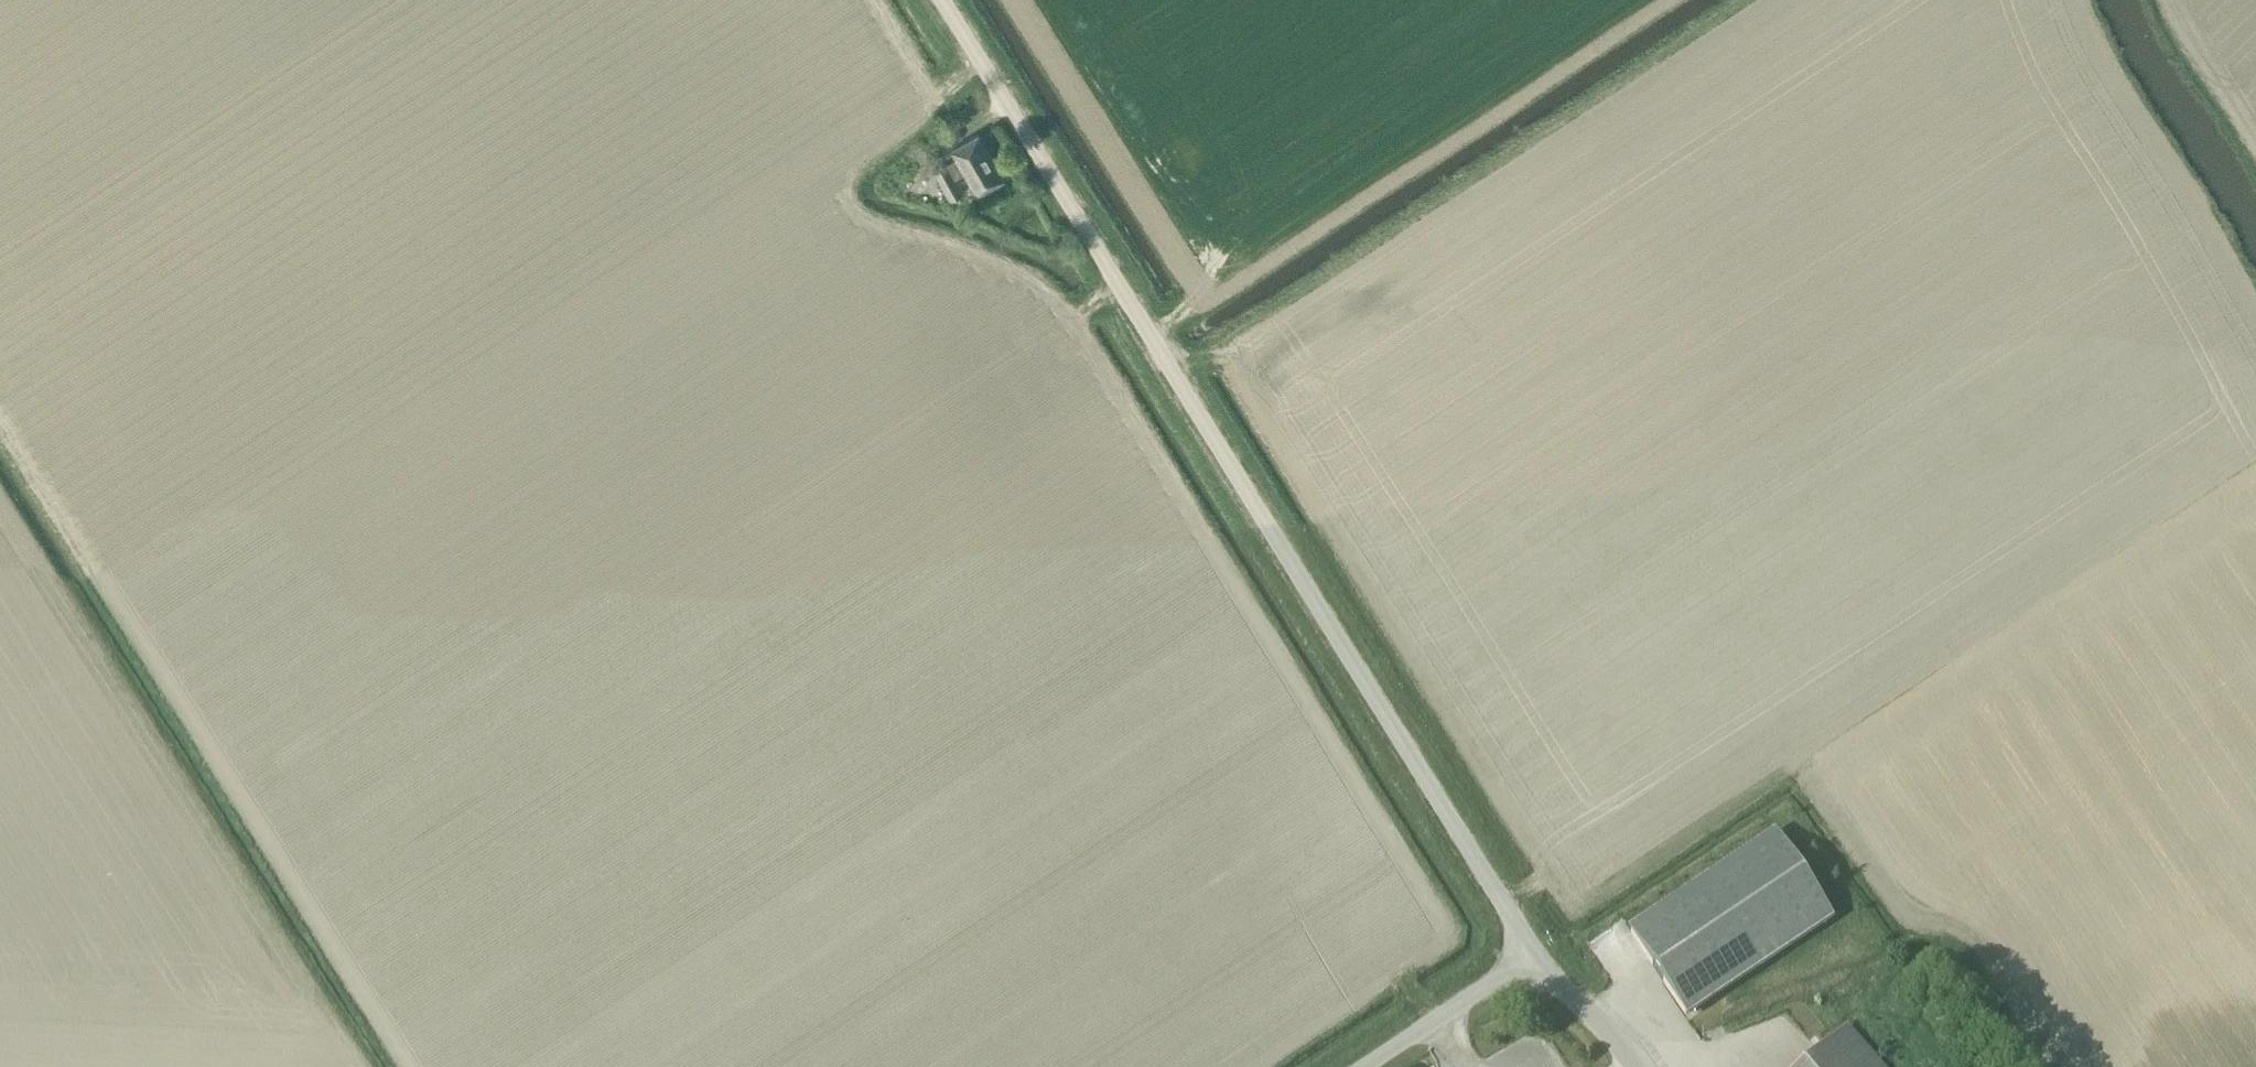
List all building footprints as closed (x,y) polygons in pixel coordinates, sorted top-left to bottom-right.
[(965,172),(977,194),(1004,178),(978,134),(952,149),(956,158),(934,171),(950,200),(964,192),(955,178),(965,172)] [(1777,835),(1630,933),(1684,1014),(1831,916),(1777,835)] [(1802,1066),(1884,1066),(1849,1026),(1802,1066)]
